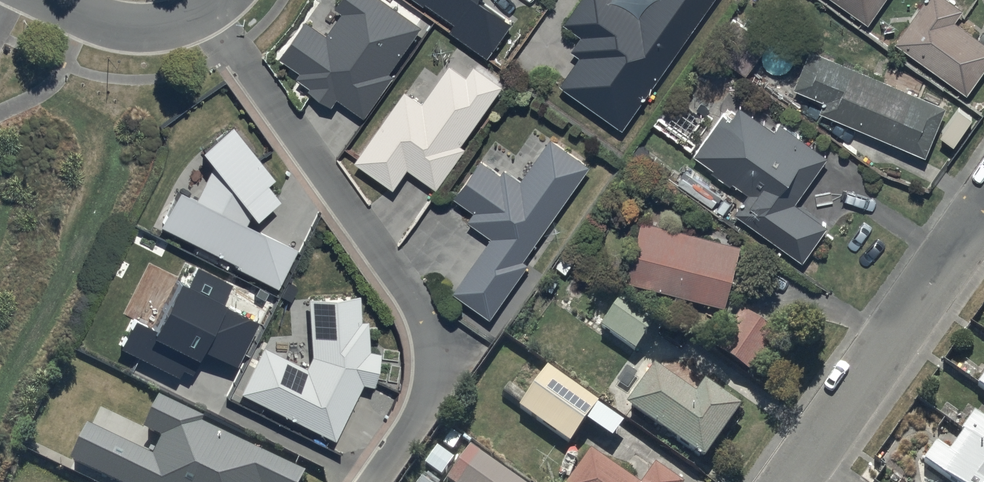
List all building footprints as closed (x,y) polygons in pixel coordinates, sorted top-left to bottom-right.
[(383,0),(339,0),(334,8),(342,14),(326,35),(304,20),(277,58),(299,73),(296,78),(309,87),(307,90),(331,107),(336,99),(363,118),(392,76),(388,72),(421,27),(383,0)] [(486,58),(511,23),(478,0),(415,0),(423,6),(425,3),(454,23),(448,31),(486,58)] [(622,129),(713,0),(651,0),(640,16),(618,0),(582,0),(564,26),(580,37),(570,50),(579,56),(559,84),(622,129)] [(869,23),(885,0),(837,0),(869,23)] [(949,0),(930,0),(900,43),(970,92),(983,71),(983,42),(955,21),(963,10),(949,0)] [(710,51),(745,76),(768,43),(733,19),(710,51)] [(944,109),(815,55),(801,88),(830,100),(826,111),(926,153),(944,109)] [(404,91),(354,163),(393,190),(408,170),(436,190),(466,149),(461,145),(502,87),(472,66),(465,76),(449,64),(421,103),(404,91)] [(777,134),(744,111),(734,125),(726,120),(700,156),(753,193),(738,214),(805,262),(829,229),(794,204),(827,158),(782,127),(777,134)] [(277,182),(233,128),(204,154),(214,167),(198,203),(180,194),(162,228),(237,266),(236,269),(279,291),(298,252),(248,228),(253,218),(259,224),(282,204),(270,187),(277,182)] [(522,261),(588,166),(549,139),(521,181),(504,170),(500,175),(479,160),(453,198),(474,213),(467,223),(491,239),(452,294),(489,320),(527,264),(522,261)] [(687,171),(678,184),(711,208),(720,195),(687,171)] [(742,249),(646,224),(631,281),(727,306),(742,249)] [(234,287),(198,270),(189,288),(181,285),(158,332),(136,321),(122,351),(181,379),(184,372),(196,377),(207,353),(238,368),(259,324),(224,308),(234,287)] [(360,299),(310,301),(314,359),(308,371),(266,350),(243,396),(337,444),(364,387),(376,389),(382,356),(372,354),(369,323),(362,324),(360,299)] [(636,354),(658,322),(624,299),(602,330),(636,354)] [(782,345),(744,318),(718,355),(757,382),(782,345)] [(587,425),(598,409),(547,374),(522,411),(572,446),(587,425)] [(698,403),(658,375),(632,411),(706,464),(742,414),(708,389),(698,403)] [(976,389),(983,394),(983,377),(976,389)] [(159,392),(144,424),(161,432),(152,451),(86,421),(70,457),(125,481),(300,481),(306,468),(202,420),(205,414),(159,392)] [(973,415),(960,435),(963,437),(951,455),(938,445),(923,467),(945,481),(983,481),(983,423),(973,415)] [(437,449),(424,468),(441,480),(454,461),(437,449)] [(469,452),(448,481),(512,481),(469,452)] [(593,459),(577,481),(626,481),(593,459)]
